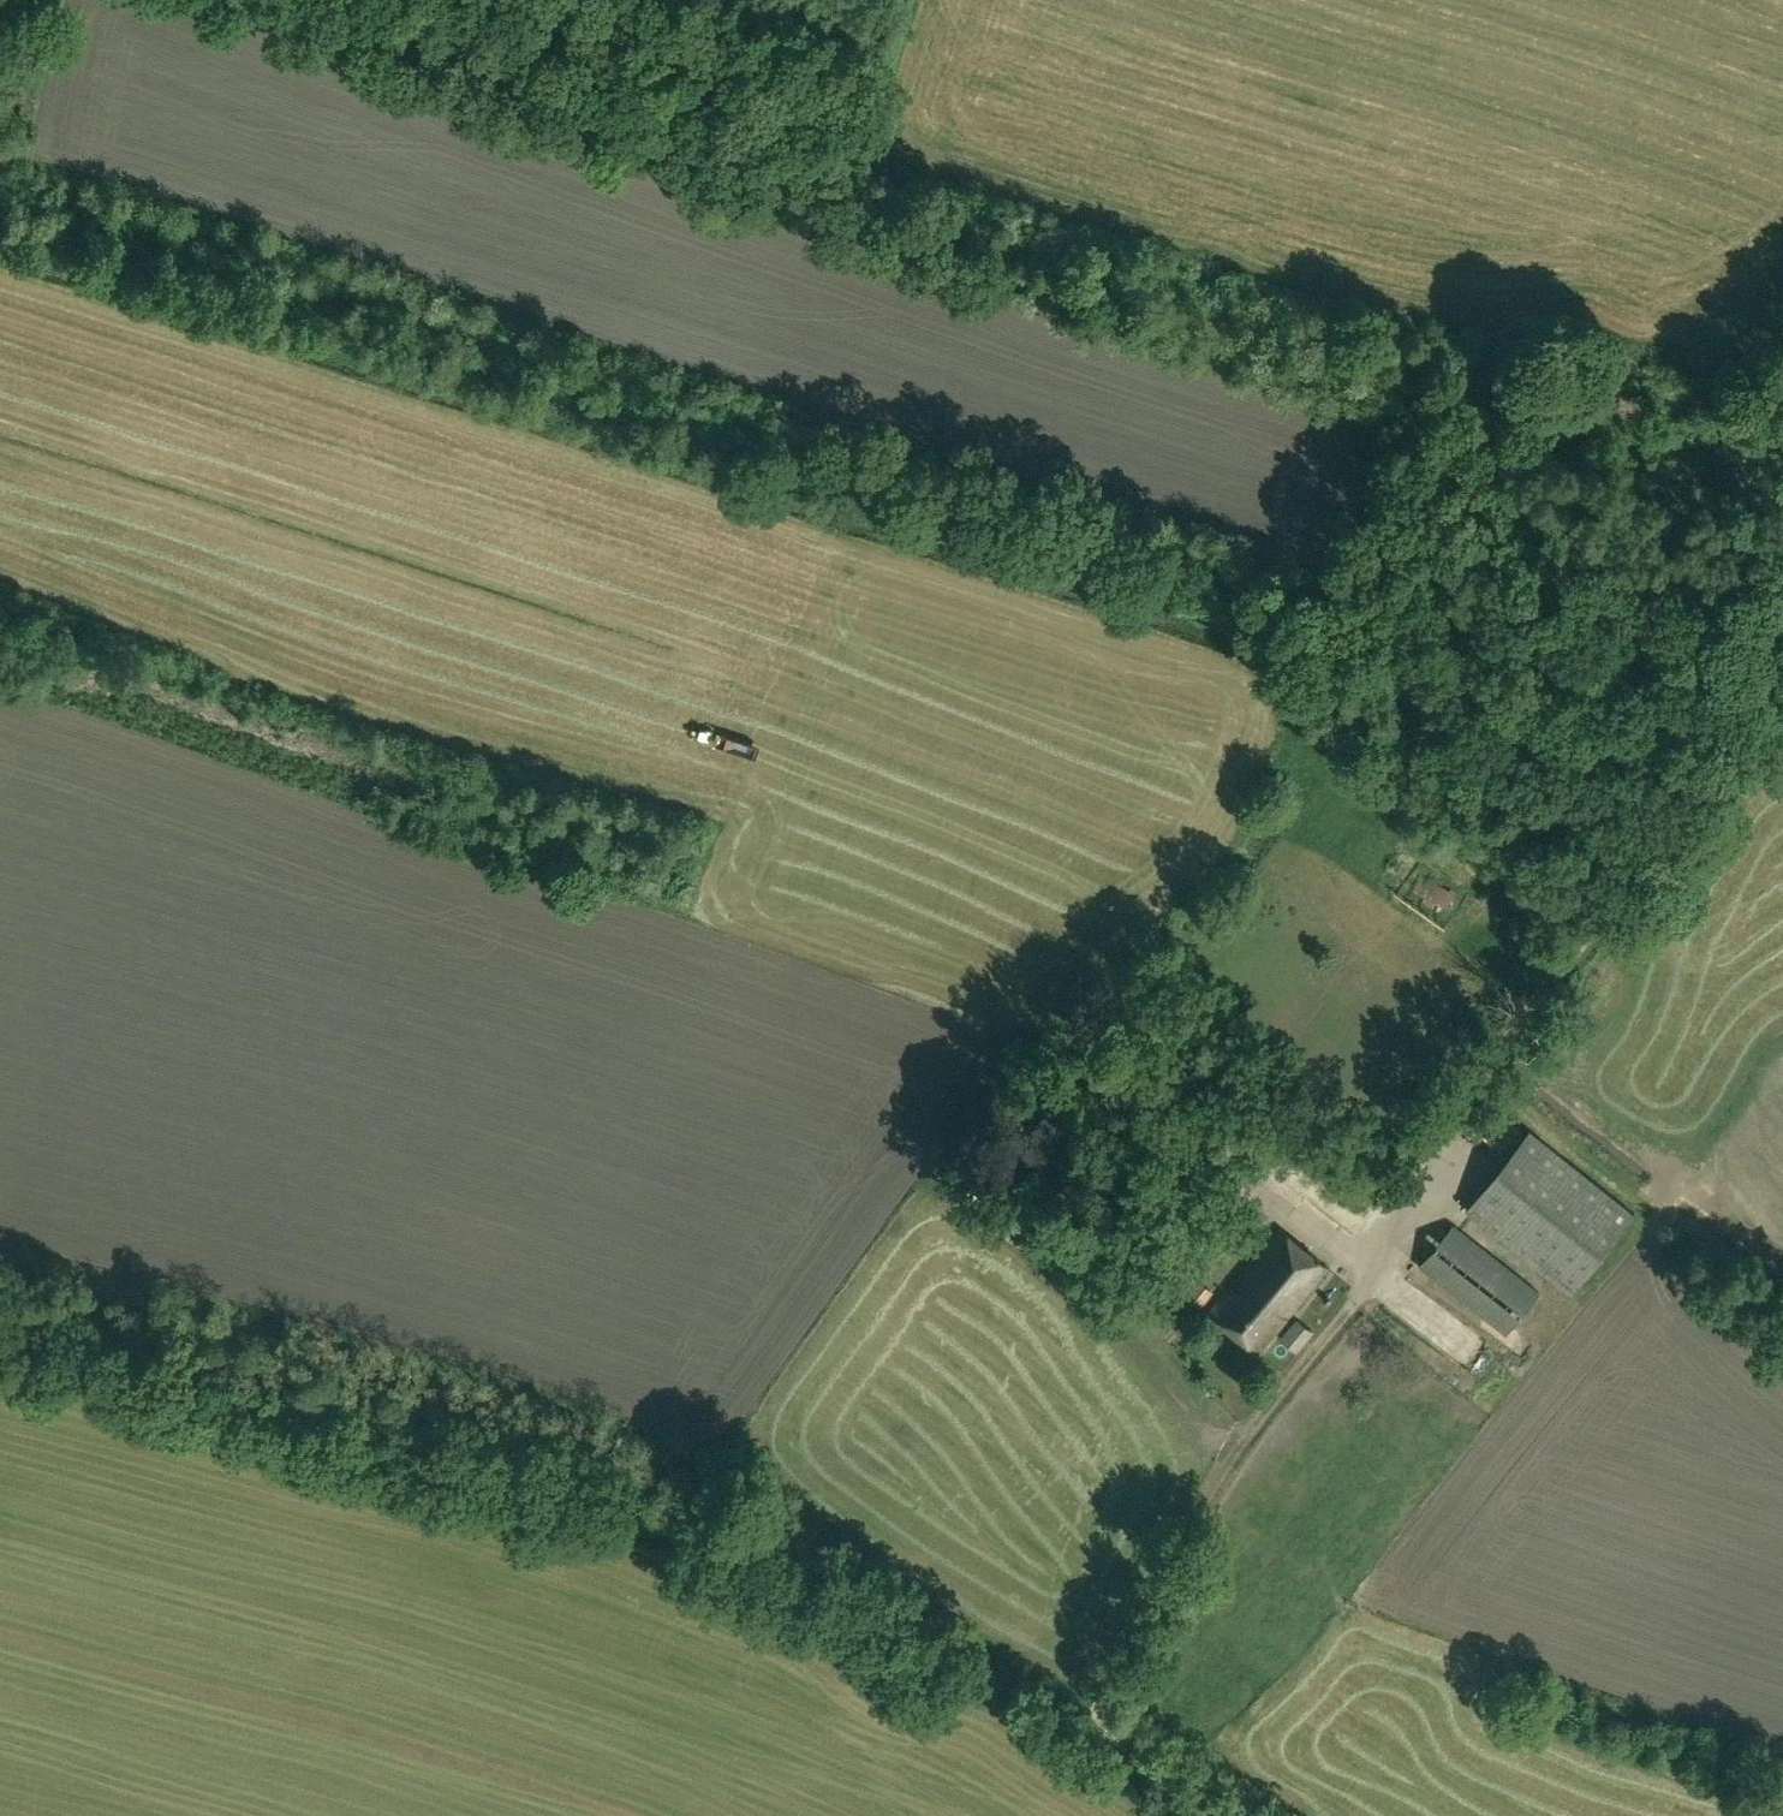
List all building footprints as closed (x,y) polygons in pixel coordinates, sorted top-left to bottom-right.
[(1451,932),(1468,912),(1439,886),(1421,907),(1451,932)] [(1468,1210),(1573,1296),(1638,1217),(1533,1131),(1468,1210)] [(1541,1294),(1456,1226),(1423,1267),(1508,1335),(1541,1294)] [(1259,1353),(1327,1267),(1279,1228),(1211,1314),(1259,1353)]
